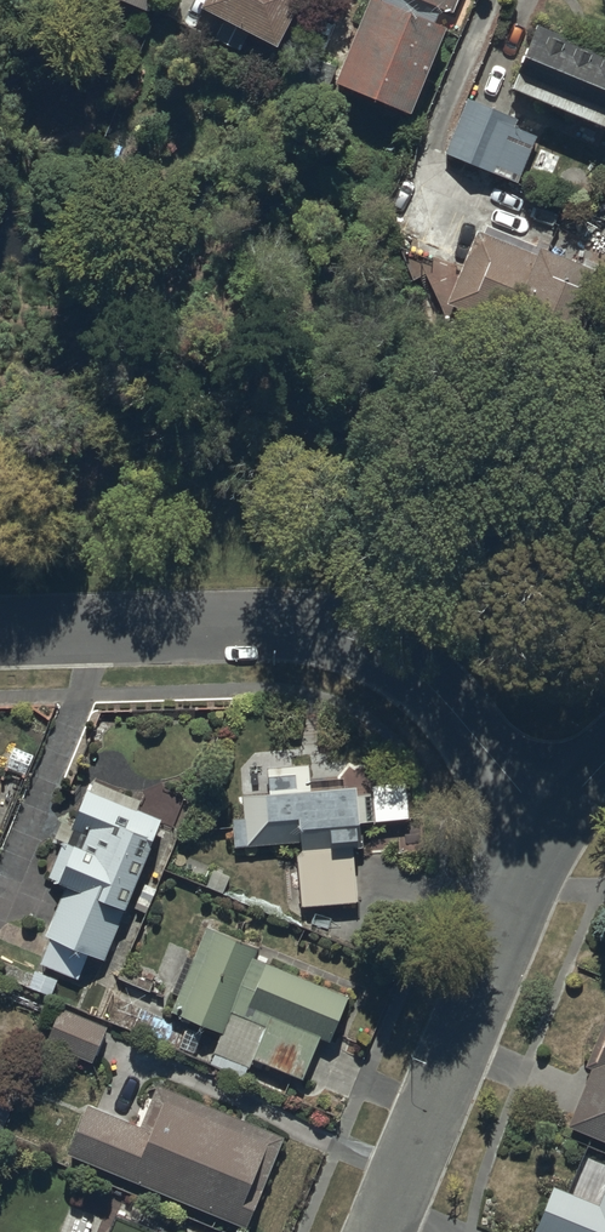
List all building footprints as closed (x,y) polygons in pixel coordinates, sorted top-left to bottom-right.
[(277,40),(298,0),(199,0),(277,40)] [(333,75),(409,106),(445,20),(436,17),(441,5),(452,9),(456,0),(364,0),(333,75)] [(536,21),(510,79),(604,121),(604,51),(536,21)] [(519,117),(467,95),(444,150),(517,180),(536,133),(516,125),(519,117)] [(446,299),(517,327),(524,310),(582,333),(604,275),(604,268),(539,242),(535,251),(475,227),(446,299)] [(301,905),(357,901),(354,847),(364,846),(362,821),(409,817),(407,781),(372,783),(372,791),(357,792),(356,782),(310,785),(308,763),(267,766),(269,790),(243,792),(245,818),(233,819),(234,846),(301,841),(302,850),(298,850),(301,905)] [(89,952),(104,958),(162,818),(137,808),(140,799),(91,778),(72,824),(62,820),(55,836),(64,840),(49,876),(67,883),(46,934),(51,936),(40,963),(78,978),(89,952)] [(254,1057),(303,1078),(320,1036),(329,1040),(348,995),(255,957),(259,947),(207,925),(171,1010),(222,1031),(214,1051),(250,1066),(254,1057)] [(46,1041),(92,1061),(108,1026),(61,1006),(46,1041)] [(604,1141),(604,1021),(586,1066),(592,1069),(568,1126),(604,1141)] [(68,1153),(246,1227),(285,1135),(158,1083),(140,1126),(88,1104),(68,1153)] [(3,1128),(15,1100),(0,1094),(0,1127),(3,1128)] [(600,1205),(554,1186),(536,1230),(540,1231),(604,1231),(604,1191),(600,1205)]
